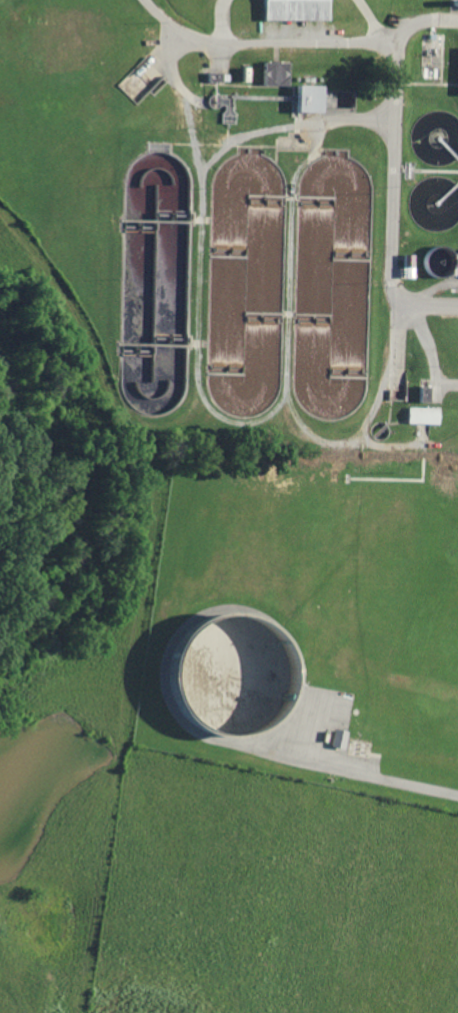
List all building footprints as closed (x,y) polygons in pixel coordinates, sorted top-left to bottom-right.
[(262,19),(262,0),(324,0),(324,19),(262,19)] [(286,85),(286,62),(262,61),(261,84),(286,85)] [(294,111),(318,112),(319,85),(295,84),(294,111)] [(426,386),(417,386),(416,401),(426,402),(426,386)] [(436,407),(436,422),(406,421),(407,407),(436,407)]
